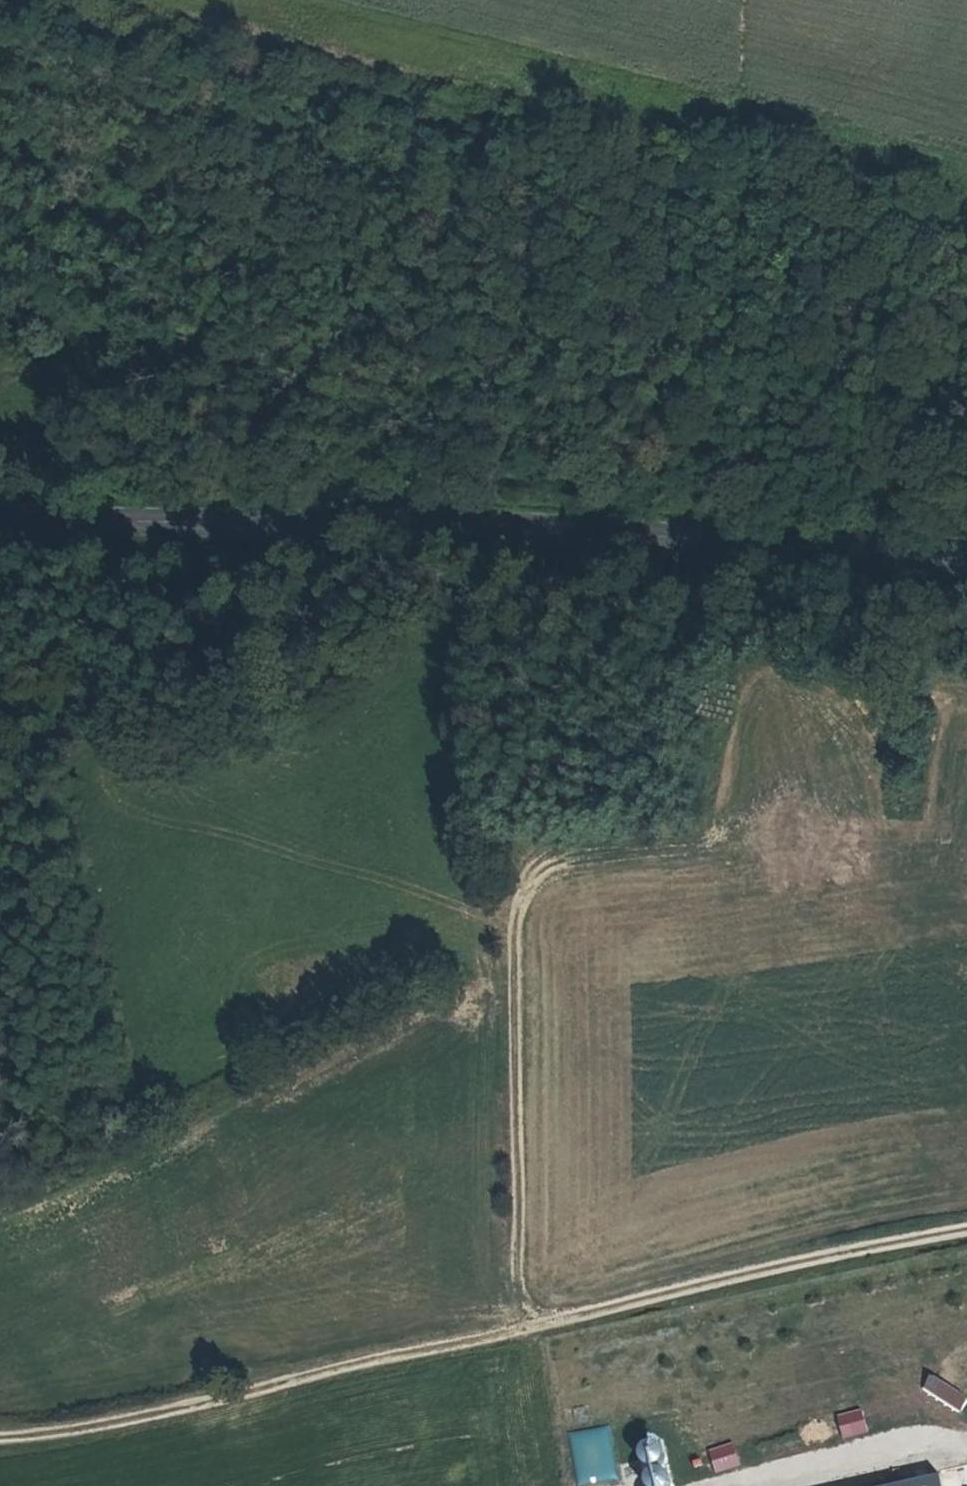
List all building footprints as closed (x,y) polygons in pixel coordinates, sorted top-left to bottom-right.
[(742,1485),(759,1485),(753,1471),(738,1476),(742,1485)]
